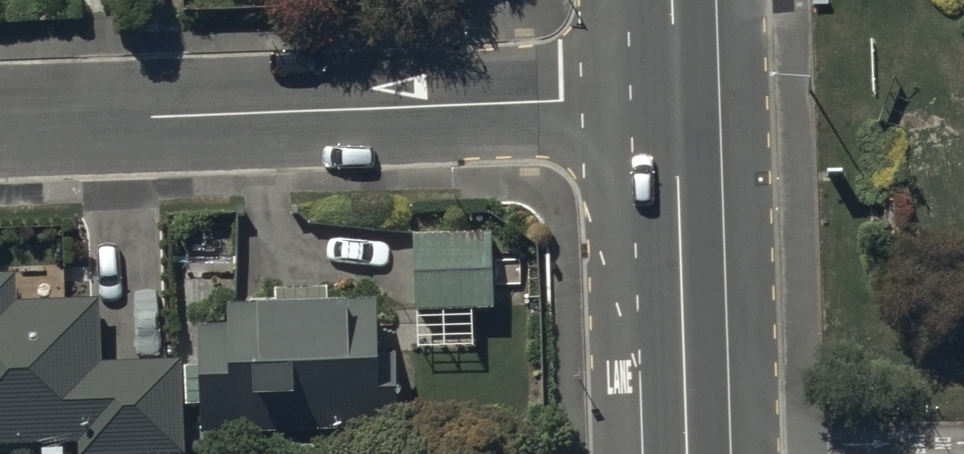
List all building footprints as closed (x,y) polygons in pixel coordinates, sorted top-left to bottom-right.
[(494,238),(411,236),(412,313),(495,312),(494,238)] [(0,284),(0,451),(79,451),(79,453),(183,453),(182,368),(101,369),(100,304),(65,305),(65,283),(0,284)] [(274,307),(228,311),(229,329),(197,330),(203,442),(399,432),(396,358),(376,359),(374,305),(327,308),(327,294),(274,296),(274,307)]
